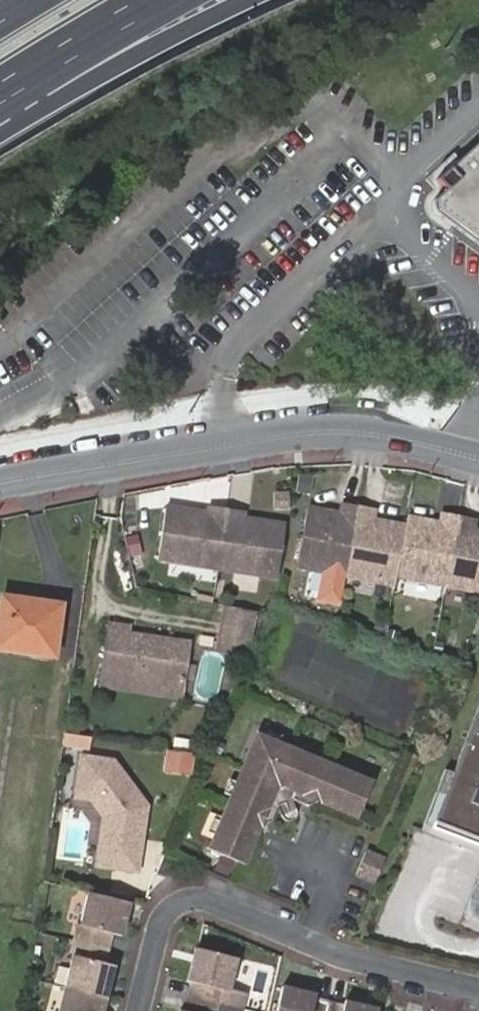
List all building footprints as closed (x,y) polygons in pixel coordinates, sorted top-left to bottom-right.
[(438,177),(447,188),(435,199),(435,207),(438,212),(478,242),(478,143),(438,177)] [(285,512),(285,496),(272,496),(272,512),(285,512)] [(296,568),(346,575),(357,511),(343,509),(342,516),(341,523),(333,522),(334,515),(305,511),(296,568)] [(160,561),(219,570),(227,512),(211,510),(210,516),(209,523),(203,522),(204,515),(168,511),(160,561)] [(395,581),(397,574),(405,525),(378,522),(377,528),(371,527),(371,521),(372,514),(372,513),(357,511),(346,575),(395,581)] [(227,512),(219,570),(277,578),(283,526),(250,522),(250,528),(243,527),(244,521),(245,515),(227,512)] [(342,516),(334,515),(333,522),(341,523),(342,516)] [(397,574),(445,583),(457,521),(443,519),(442,526),(441,533),(433,532),(435,525),(406,520),(405,525),(397,574)] [(478,590),(478,533),(478,532),(477,540),(471,539),(472,531),(473,524),(457,521),(445,583),(478,590)] [(441,533),(442,526),(435,525),(433,532),(441,533)] [(2,596),(0,611),(0,650),(53,658),(61,606),(2,596)] [(255,614),(226,610),(219,649),(248,654),(255,614)] [(187,646),(114,635),(106,680),(180,693),(187,646)] [(434,827),(478,844),(478,709),(434,827)] [(267,741),(280,747),(283,739),(271,734),(267,741)] [(270,785),(280,781),(292,752),(280,747),(267,741),(257,737),(242,773),(270,785)] [(190,773),(192,750),(163,747),(161,770),(190,773)] [(303,747),(299,755),(320,764),(323,756),(303,747)] [(292,752),(280,781),(285,789),(301,796),(314,793),(325,766),(320,764),(299,755),(292,752)] [(112,765),(81,760),(74,799),(89,801),(102,820),(97,851),(113,853),(110,871),(134,875),(144,809),(112,765)] [(345,765),(342,773),(357,780),(360,772),(345,765)] [(325,766),(314,793),(318,804),(357,821),(372,786),(357,780),(342,773),(325,766)] [(273,795),(270,785),(242,773),(237,785),(232,796),(227,807),(255,818),(267,812),(273,795)] [(285,789),(280,781),(270,785),(273,795),(267,812),(255,818),(258,829),(270,825),(275,813),(295,805),(308,810),(318,804),(314,793),(301,796),(285,789)] [(232,796),(237,785),(230,782),(226,794),(232,796)] [(258,829),(255,818),(227,807),(221,822),(215,834),(208,852),(242,866),(258,829)] [(215,834),(221,822),(214,820),(208,832),(215,834)] [(113,853),(97,851),(94,868),(110,871),(113,853)] [(355,877),(374,884),(383,860),(365,853),(355,877)] [(113,968),(104,965),(110,936),(120,938),(125,918),(119,917),(122,902),(114,900),(87,893),(80,926),(78,925),(70,957),(72,957),(59,1010),(102,1010),(113,968)] [(125,918),(128,904),(122,902),(119,917),(125,918)] [(194,982),(191,996),(220,1003),(223,989),(228,991),(237,955),(197,945),(189,981),(194,982)] [(328,1007),(315,1004),(316,999),(282,991),(277,1010),(327,1010),(328,1007)] [(191,996),(187,1010),(218,1010),(220,1003),(191,996)]
